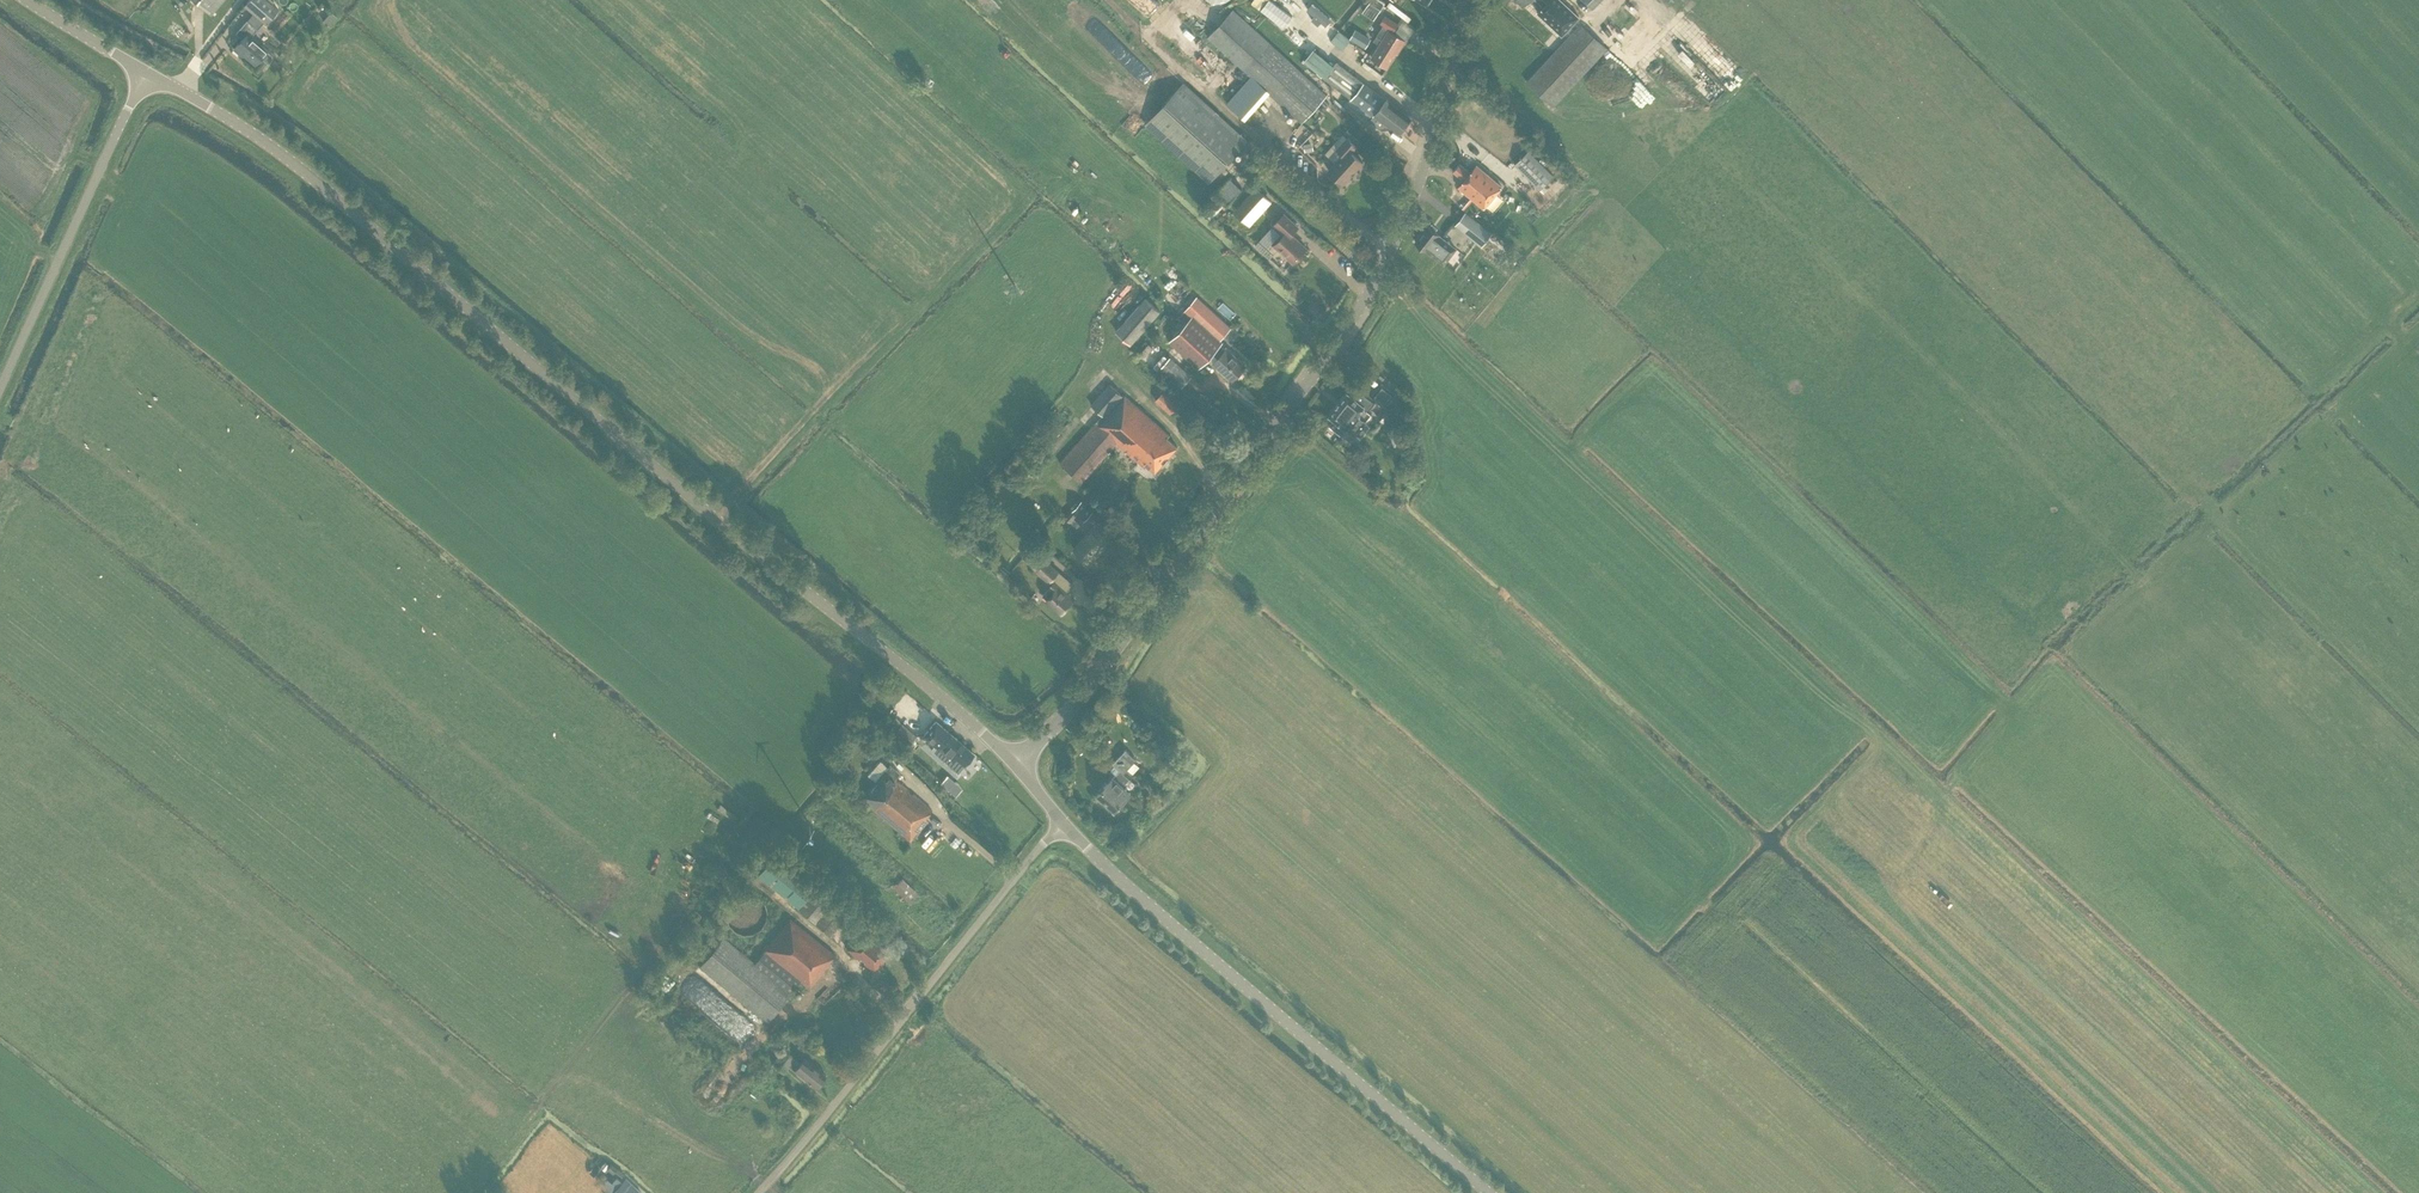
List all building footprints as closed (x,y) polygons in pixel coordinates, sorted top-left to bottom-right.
[(211,14),(223,0),(194,0),(211,14)] [(268,0),(249,0),(244,5),(266,23),(279,9),(268,0)] [(1386,5),(1379,0),(1372,0),(1368,7),(1379,15),(1386,5)] [(1545,4),(1537,12),(1562,35),(1579,16),(1562,0),(1540,0),(1545,4)] [(1600,0),(1584,0),(1592,8),(1600,0)] [(331,21),(341,12),(337,7),(327,15),(331,21)] [(1251,76),(1268,92),(1302,122),(1327,95),(1233,9),(1208,36),(1251,76)] [(1398,23),(1385,15),(1381,22),(1384,24),(1374,40),(1380,44),(1372,57),(1387,66),(1396,51),(1397,52),(1405,40),(1392,32),(1398,23)] [(234,48),(242,55),(244,53),(255,63),(262,56),(267,61),(270,60),(273,57),(273,54),(251,36),(257,29),(247,20),(236,32),(242,38),(234,48)] [(1580,23),(1527,81),(1554,106),(1607,48),(1580,23)] [(1338,34),(1350,44),(1357,35),(1345,25),(1338,34)] [(1118,31),(1108,41),(1157,86),(1166,76),(1118,31)] [(1594,76),(1616,92),(1631,72),(1609,56),(1594,76)] [(1391,102),(1385,98),(1337,61),(1324,77),(1351,98),(1348,102),(1370,119),(1377,110),(1403,130),(1411,121),(1391,106),(1389,104),(1391,102)] [(1117,78),(1122,72),(1111,62),(1106,69),(1117,78)] [(1268,92),(1251,76),(1227,102),(1245,118),(1268,92)] [(1184,82),(1146,124),(1209,181),(1247,139),(1184,82)] [(1118,91),(1110,100),(1125,114),(1133,105),(1118,91)] [(1351,151),(1356,146),(1347,137),(1337,149),(1343,154),(1328,170),(1344,183),(1363,162),(1351,151)] [(1252,148),(1239,157),(1245,167),(1258,158),(1252,148)] [(1540,189),(1553,175),(1528,150),(1515,163),(1540,189)] [(1472,172),(1461,163),(1455,171),(1466,180),(1460,187),(1486,208),(1504,185),(1478,165),(1472,172)] [(1232,194),(1243,178),(1234,172),(1223,188),(1232,194)] [(1272,200),(1256,186),(1233,211),(1249,226),(1272,200)] [(1212,203),(1219,211),(1231,200),(1223,192),(1212,203)] [(1563,205),(1550,218),(1555,223),(1568,210),(1563,205)] [(1492,232),(1465,211),(1455,225),(1481,246),(1492,232)] [(1291,233),(1298,226),(1284,214),(1274,224),(1284,234),(1274,244),(1293,262),(1306,247),(1291,233)] [(1436,229),(1431,225),(1430,226),(1428,225),(1415,241),(1444,263),(1456,247),(1434,231),(1436,229)] [(1226,349),(1221,344),(1223,342),(1221,339),(1231,327),(1197,296),(1179,316),(1186,322),(1170,340),(1200,367),(1207,358),(1207,359),(1213,353),(1218,358),(1214,362),(1232,379),(1245,365),(1227,348),(1226,349)] [(1131,343),(1160,311),(1145,298),(1117,331),(1131,343)] [(1161,367),(1182,386),(1191,376),(1170,356),(1161,367)] [(1337,405),(1329,415),(1334,419),(1330,424),(1341,434),(1347,427),(1360,437),(1365,432),(1370,425),(1365,421),(1372,412),(1368,409),(1376,399),(1384,406),(1395,393),(1384,385),(1382,383),(1372,395),(1357,383),(1353,387),(1349,393),(1347,391),(1340,401),(1339,400),(1336,404),(1337,405)] [(1124,396),(1110,384),(1092,404),(1104,415),(1098,421),(1100,422),(1063,464),(1082,481),(1117,442),(1145,467),(1148,464),(1155,471),(1177,446),(1167,437),(1169,435),(1125,395),(1124,396)] [(1156,399),(1171,413),(1178,404),(1163,391),(1156,399)] [(1388,418),(1396,411),(1392,406),(1384,413),(1388,418)] [(1093,510),(1082,499),(1072,510),(1084,520),(1093,510)] [(1071,511),(1069,509),(1063,516),(1070,522),(1077,514),(1072,510),(1071,511)] [(1074,548),(1090,562),(1112,538),(1096,523),(1074,548)] [(1058,571),(1045,560),(1037,569),(1049,580),(1058,571)] [(1055,581),(1043,595),(1062,611),(1072,601),(1067,597),(1070,594),(1055,581)] [(950,733),(935,720),(923,735),(934,744),(931,748),(958,771),(974,753),(950,733)] [(917,735),(902,722),(893,732),(907,745),(917,735)] [(1097,794),(1114,810),(1131,792),(1123,785),(1129,778),(1124,772),(1136,759),(1125,749),(1113,763),(1120,770),(1097,794)] [(925,817),(932,810),(895,778),(900,773),(890,764),(860,798),(910,841),(928,820),(925,817)] [(964,775),(960,779),(973,793),(977,789),(964,775)] [(942,855),(951,844),(944,839),(935,850),(942,855)] [(813,886),(773,853),(756,873),(797,906),(813,886)] [(911,895),(920,887),(907,873),(898,881),(911,895)] [(844,916),(812,891),(798,909),(830,934),(844,916)] [(766,920),(767,914),(766,909),(764,903),(760,899),(755,896),(750,894),(744,894),(738,896),(733,899),(729,903),(727,909),(726,914),(727,920),(729,926),(733,930),(738,933),(744,935),(750,935),(755,933),(760,930),(764,926),(766,920)] [(829,963),(829,962),(835,954),(791,918),(764,950),(765,950),(755,962),(724,937),(700,966),(767,1021),(791,992),(790,992),(800,980),(809,987),(829,963)] [(874,971),(889,952),(861,930),(846,948),(858,957),(859,955),(865,960),(863,962),(874,971)] [(800,1062),(794,1058),(783,1049),(773,1062),(784,1070),(788,1065),(815,1086),(825,1074),(804,1057),(800,1062)] [(622,1182),(613,1192),(635,1192),(622,1182)]
